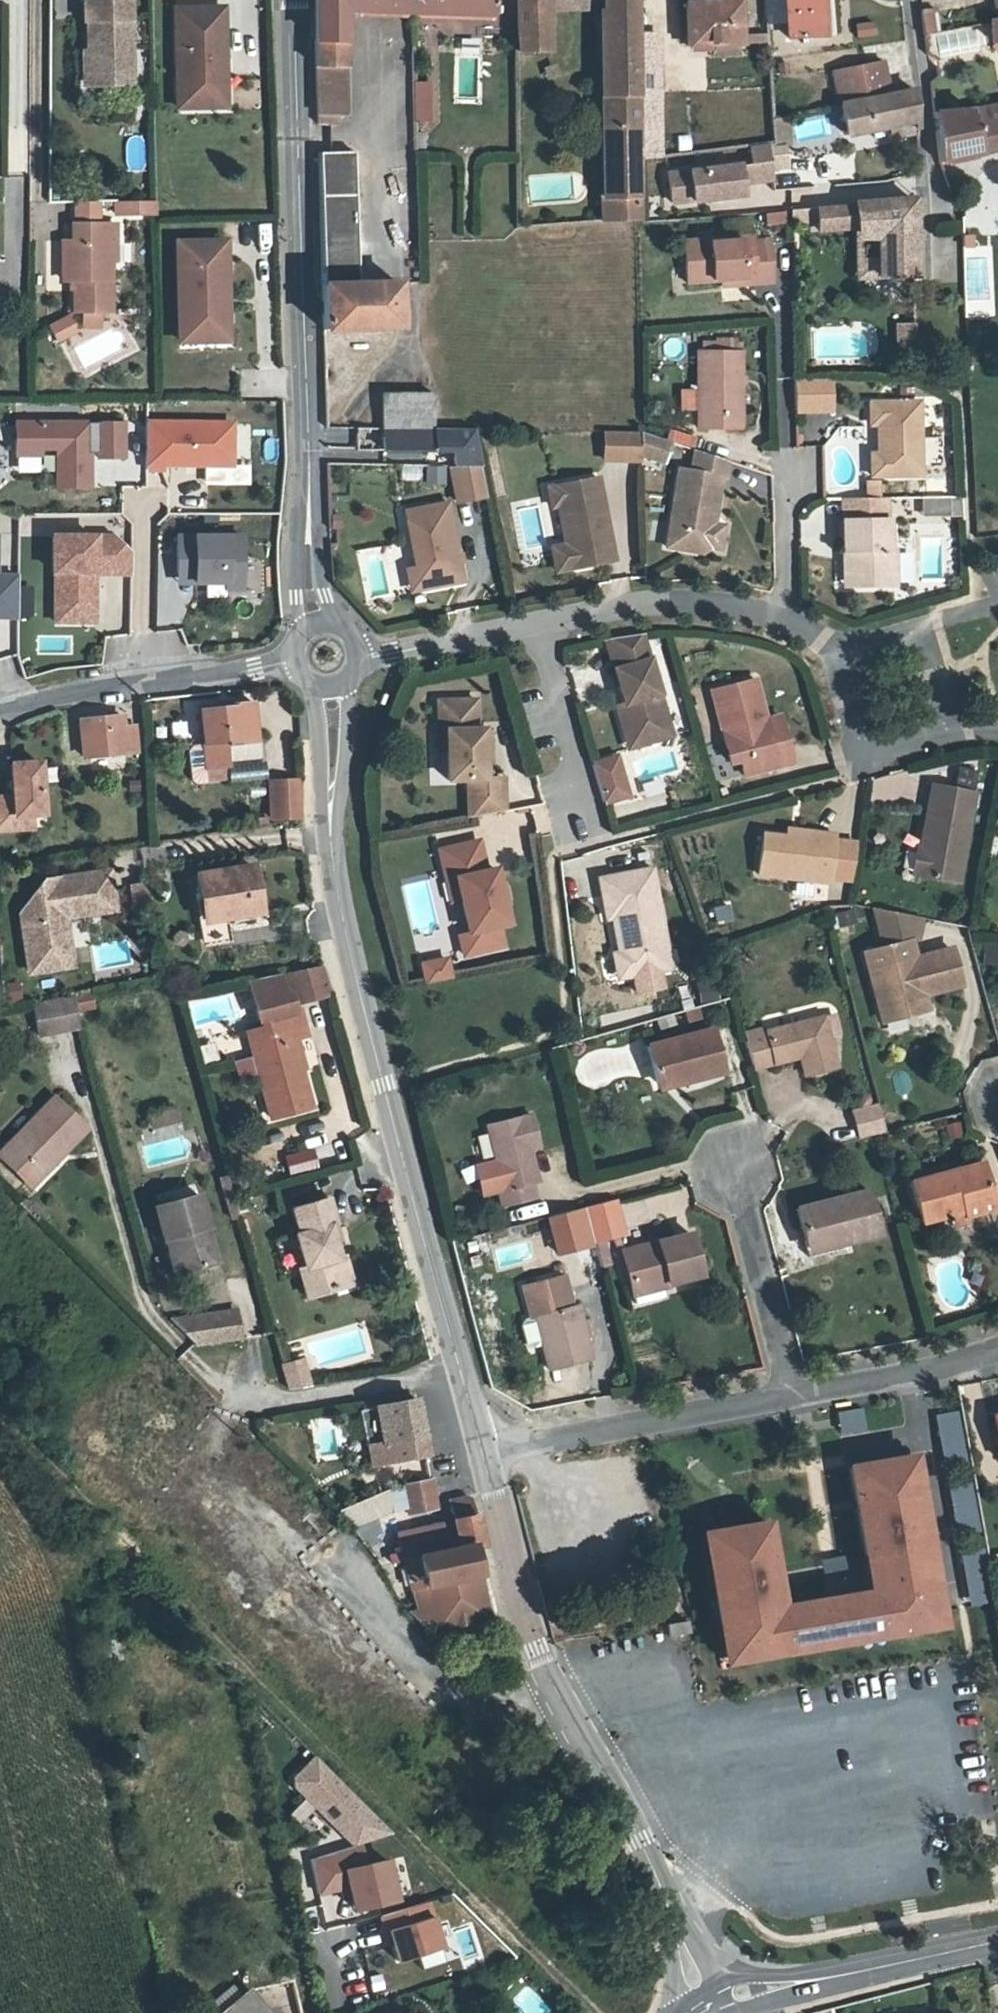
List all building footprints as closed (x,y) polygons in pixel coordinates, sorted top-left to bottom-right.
[(89,78),(131,80),(130,0),(86,0),(86,14),(88,14),(89,78)] [(350,115),(348,12),(491,15),(492,0),(317,0),(318,51),(321,115),(350,115)] [(545,0),(518,0),(518,50),(548,50),(546,8),(545,0)] [(546,8),(579,7),(579,0),(545,0),(546,8)] [(605,96),(599,96),(600,136),(638,135),(637,0),(605,0),(605,96)] [(787,0),(766,0),(768,26),(788,26),(787,0)] [(788,26),(788,40),(823,39),(821,0),(787,0),(788,26)] [(739,3),(686,5),(688,47),(741,46),(739,3)] [(227,8),(178,9),(180,99),(215,99),(220,93),(220,59),(228,59),(227,8)] [(938,33),(936,8),(923,9),(926,36),(938,33)] [(856,43),(877,42),(876,23),(855,24),(856,43)] [(228,59),(220,59),(220,93),(215,99),(180,99),(180,108),(229,107),(228,59)] [(888,92),(883,64),(832,72),(838,103),(888,92)] [(432,82),(416,83),(417,118),(433,118),(432,82)] [(152,87),(142,87),(142,103),(152,104),(152,87)] [(846,137),(860,134),(916,123),(915,104),(914,91),(839,106),(846,137)] [(934,112),(940,159),(941,162),(997,149),(997,104),(934,112)] [(772,117),(773,142),(773,145),(789,144),(787,113),(772,117)] [(916,123),(860,134),(860,147),(916,137),(916,123)] [(860,134),(846,137),(848,149),(860,147),(860,134)] [(638,135),(600,136),(599,193),(621,191),(622,201),(638,201),(638,135)] [(327,331),(402,327),(400,281),(360,283),(355,153),(322,154),(327,331)] [(753,166),(667,170),(668,198),(689,197),(689,199),(740,196),(740,184),(755,183),(753,166)] [(661,214),(661,176),(641,176),(641,215),(661,214)] [(919,184),(882,185),(885,202),(919,199),(919,184)] [(638,216),(638,201),(622,201),(621,191),(599,193),(601,218),(638,216)] [(78,195),(78,220),(97,220),(97,196),(78,195)] [(155,197),(115,196),(114,209),(154,210),(155,197)] [(880,258),(880,279),(914,277),(913,202),(791,210),(792,222),(810,221),(811,230),(856,226),(860,226),(862,258),(880,258)] [(63,274),(73,275),(73,305),(82,305),(98,306),(110,306),(111,238),(116,238),(116,220),(97,220),(78,220),(73,220),(74,236),(64,236),(63,274)] [(222,221),(175,222),(177,311),(212,311),(216,305),(216,271),(223,271),(222,221)] [(860,226),(856,226),(860,280),(880,280),(880,279),(880,258),(862,258),(860,226)] [(691,285),(725,282),(759,280),(759,286),(776,284),(773,243),(757,244),(757,237),(688,242),(691,285)] [(212,311),(177,311),(177,320),(224,319),(223,271),(216,271),(216,305),(212,311)] [(725,288),(759,286),(759,280),(725,282),(725,288)] [(98,306),(82,305),(82,319),(98,319),(98,306)] [(75,325),(67,311),(48,321),(55,335),(75,325)] [(916,357),(916,325),(896,325),(896,357),(916,357)] [(702,352),(702,429),(744,429),(744,352),(702,352)] [(798,380),(799,411),(835,410),(835,379),(798,380)] [(384,430),(424,431),(423,393),(385,393),(384,430)] [(424,431),(435,431),(435,394),(423,393),(424,431)] [(880,455),(880,476),(922,475),(921,401),(872,402),(872,419),(880,419),(880,455)] [(89,422),(18,421),(18,455),(44,455),(44,451),(56,451),(56,487),(92,487),(92,455),(89,455),(89,422)] [(100,422),(101,458),(126,457),(126,422),(100,422)] [(232,422),(147,422),(147,467),(231,468),(232,422)] [(455,453),(456,464),(483,463),(477,429),(437,429),(437,453),(455,453)] [(435,431),(424,431),(384,430),(384,451),(434,451),(435,431)] [(604,433),(604,462),(641,462),(640,432),(604,433)] [(668,461),(674,442),(645,432),(645,454),(668,461)] [(732,461),(698,450),(694,467),(683,465),(669,543),(708,550),(713,547),(717,523),(726,474),(730,475),(732,461)] [(451,469),(459,504),(488,498),(483,467),(451,469)] [(445,468),(428,468),(428,483),(445,483),(445,468)] [(583,472),(601,555),(617,552),(601,469),(583,472)] [(601,555),(583,472),(551,479),(554,499),(560,497),(568,536),(572,560),(601,555)] [(451,504),(409,513),(419,566),(423,589),(465,581),(451,504)] [(844,520),(845,551),(853,551),(853,572),(860,572),(861,586),(897,585),(896,549),(891,549),(890,519),(844,520)] [(717,523),(713,547),(723,548),(727,525),(717,523)] [(112,535),(58,534),(57,623),(91,624),(92,578),(131,578),(131,550),(112,535)] [(226,534),(173,534),(175,584),(225,583),(226,534)] [(226,534),(225,583),(225,597),(243,592),(242,536),(226,534)] [(572,560),(568,536),(553,539),(558,562),(572,560)] [(846,586),(861,586),(860,572),(853,572),(853,551),(845,551),(846,586)] [(419,566),(410,568),(414,591),(423,589),(419,566)] [(15,617),(15,575),(0,575),(0,616),(15,617)] [(644,633),(618,638),(612,638),(620,665),(618,666),(627,700),(640,743),(675,733),(653,656),(651,657),(644,633)] [(775,747),(768,717),(757,676),(714,687),(732,760),(742,758),(746,773),(794,760),(790,743),(775,747)] [(439,700),(440,730),(448,730),(448,750),(449,779),(468,779),(494,778),(492,727),(478,728),(477,699),(439,700)] [(640,743),(627,700),(619,703),(632,746),(640,743)] [(197,746),(186,746),(181,750),(183,780),(188,784),(199,783),(198,768),(201,768),(218,767),(260,763),(259,739),(252,740),(249,704),(195,709),(197,746)] [(775,747),(790,743),(782,713),(768,717),(775,747)] [(117,717),(75,720),(77,756),(133,752),(132,726),(118,727),(117,717)] [(441,750),(448,750),(448,730),(440,730),(441,750)] [(594,762),(606,804),(632,797),(620,755),(594,762)] [(12,832),(11,819),(27,818),(38,818),(36,766),(7,768),(9,801),(0,801),(0,833),(12,832)] [(220,782),(218,767),(201,768),(201,783),(220,782)] [(961,768),(958,787),(973,790),(977,771),(961,768)] [(494,778),(468,779),(469,815),(509,809),(508,777),(494,778)] [(299,781),(269,782),(271,820),(301,819),(299,781)] [(926,847),(922,872),(957,879),(973,790),(958,787),(931,782),(920,846),(926,847)] [(11,819),(12,832),(27,831),(27,818),(11,819)] [(788,825),(787,833),(797,834),(798,827),(788,825)] [(835,831),(798,827),(797,834),(787,833),(764,830),(759,871),(830,879),(830,874),(834,837),(835,831)] [(857,840),(834,837),(830,874),(853,876),(857,840)] [(459,879),(464,901),(473,932),(463,935),(468,955),(507,945),(501,925),(511,922),(497,869),(488,871),(481,841),(441,852),(449,881),(459,879)] [(926,847),(920,846),(916,845),(911,870),(922,872),(926,847)] [(238,861),(184,873),(194,915),(224,909),(225,913),(248,908),(238,861)] [(661,944),(669,943),(653,868),(601,879),(608,913),(615,918),(622,950),(626,969),(633,973),(666,967),(661,944)] [(28,971),(32,974),(59,970),(52,921),(66,919),(116,912),(110,872),(44,882),(20,915),(28,971)] [(455,903),(464,901),(459,879),(449,881),(455,903)] [(224,909),(194,915),(198,937),(229,930),(225,913),(224,909)] [(924,986),(926,996),(966,985),(955,947),(914,959),(910,943),(915,941),(918,919),(871,912),(883,949),(863,955),(881,1021),(908,1014),(906,1010),(904,1002),(901,992),(924,986)] [(66,919),(52,921),(59,970),(74,968),(66,919)] [(673,965),(669,943),(661,944),(666,967),(673,965)] [(622,950),(616,952),(621,976),(633,973),(626,969),(622,950)] [(450,959),(438,961),(439,967),(451,965),(450,959)] [(438,961),(424,963),(428,983),(453,978),(451,965),(439,967),(438,961)] [(324,963),(287,971),(291,986),(296,985),(297,992),(301,992),(303,999),(332,991),(324,963)] [(265,1019),(295,1011),(290,993),(284,990),(281,973),(249,979),(258,1020),(265,1019)] [(929,1004),(926,996),(924,986),(901,992),(904,1002),(906,1010),(929,1004)] [(93,988),(76,992),(79,1006),(96,1003),(93,988)] [(43,1034),(84,1023),(79,1006),(76,992),(34,1000),(43,1034)] [(266,1026),(247,1030),(270,1117),(311,1106),(292,1035),(305,1032),(299,1011),(295,1011),(265,1019),(266,1026)] [(830,1016),(833,1028),(843,1025),(840,1014),(830,1016)] [(759,1067),(808,1053),(813,1073),(843,1065),(835,1035),(833,1028),(830,1016),(774,1032),(772,1023),(750,1030),(759,1067)] [(654,1042),(663,1077),(693,1068),(696,1076),(731,1067),(719,1025),(654,1042)] [(843,1025),(833,1028),(835,1035),(845,1032),(843,1025)] [(698,1083),(696,1076),(693,1068),(663,1077),(667,1091),(698,1083)] [(35,1185),(64,1150),(71,1156),(93,1128),(59,1097),(6,1160),(35,1185)] [(854,1111),(861,1139),(877,1135),(888,1133),(880,1103),(854,1111)] [(158,1128),(182,1122),(178,1109),(155,1115),(158,1128)] [(531,1134),(540,1132),(536,1113),(493,1123),(501,1155),(508,1185),(503,1186),(507,1202),(539,1194),(536,1179),(542,1177),(534,1148),(531,1134)] [(544,1145),(540,1132),(531,1134),(534,1148),(544,1145)] [(290,1175),(318,1166),(311,1146),(283,1155),(290,1175)] [(64,1150),(35,1185),(41,1192),(71,1156),(64,1150)] [(508,1185),(501,1155),(481,1160),(489,1189),(503,1186),(508,1185)] [(965,1197),(993,1189),(984,1160),(914,1179),(926,1225),(970,1212),(965,1197)] [(798,1207),(807,1243),(838,1235),(840,1245),(881,1235),(870,1189),(798,1207)] [(993,1189),(965,1197),(970,1212),(971,1218),(997,1210),(997,1208),(993,1189)] [(201,1197),(159,1209),(175,1269),(208,1261),(200,1229),(209,1227),(201,1197)] [(335,1281),(353,1276),(349,1257),(340,1260),(331,1224),(338,1223),(332,1199),(297,1208),(303,1233),(300,1234),(308,1268),(303,1269),(310,1298),(338,1291),(335,1281)] [(599,1244),(628,1236),(619,1200),(591,1208),(599,1244)] [(591,1208),(554,1218),(564,1256),(600,1246),(599,1244),(591,1208)] [(44,1221),(35,1217),(30,1221),(38,1228),(44,1221)] [(55,1232),(44,1221),(38,1228),(48,1238),(55,1232)] [(200,1229),(208,1261),(218,1258),(209,1227),(200,1229)] [(674,1278),(707,1269),(698,1234),(629,1251),(639,1294),(675,1285),(674,1278)] [(842,1252),(840,1245),(838,1235),(807,1243),(811,1261),(842,1252)] [(710,1281),(707,1269),(674,1278),(675,1285),(677,1290),(710,1281)] [(356,1286),(353,1276),(335,1281),(338,1291),(356,1286)] [(534,1318),(540,1317),(552,1369),(596,1358),(583,1307),(575,1309),(571,1291),(530,1301),(534,1318)] [(201,1317),(205,1344),(235,1339),(231,1312),(201,1317)] [(188,1347),(205,1344),(201,1317),(165,1323),(188,1347)] [(305,1359),(284,1365),(289,1387),(313,1385),(305,1359)] [(365,1444),(412,1435),(411,1425),(414,1424),(410,1407),(409,1400),(352,1410),(358,1445),(365,1444)] [(955,1535),(982,1531),(962,1409),(936,1414),(955,1535)] [(412,1435),(365,1444),(369,1465),(419,1456),(416,1434),(412,1435)] [(771,1526),(722,1534),(726,1560),(712,1563),(718,1596),(732,1593),(738,1626),(724,1628),(728,1653),(742,1651),(744,1663),(790,1655),(790,1649),(818,1644),(819,1650),(858,1643),(857,1637),(885,1633),(886,1638),(934,1630),(932,1617),(945,1615),(927,1508),(922,1509),(914,1460),(854,1470),(878,1601),(787,1617),(771,1526)] [(397,1508),(398,1514),(429,1507),(423,1475),(380,1487),(385,1510),(397,1508)] [(484,1615),(481,1600),(475,1574),(469,1549),(479,1547),(466,1496),(444,1503),(452,1537),(396,1550),(410,1597),(411,1604),(414,1602),(431,1618),(433,1620),(436,1621),(439,1621),(453,1620),(484,1615)] [(988,1602),(981,1550),(962,1553),(969,1604),(988,1602)] [(414,1602),(411,1604),(405,1608),(429,1632),(486,1619),(484,1615),(453,1620),(439,1621),(436,1621),(433,1620),(431,1618),(414,1602)] [(683,1638),(690,1637),(688,1624),(667,1628),(669,1641),(683,1638)] [(316,1753),(285,1782),(302,1800),(288,1813),(320,1846),(337,1830),(360,1854),(388,1827),(316,1753)] [(697,1761),(687,1763),(688,1772),(698,1770),(697,1761)] [(345,1889),(341,1866),(363,1862),(360,1847),(310,1856),(317,1895),(345,1889)] [(343,1867),(353,1911),(401,1901),(392,1856),(343,1867)] [(383,1913),(394,1961),(444,1950),(434,1902),(383,1913)] [(245,1988),(216,2012),(265,2012),(245,1988)]
